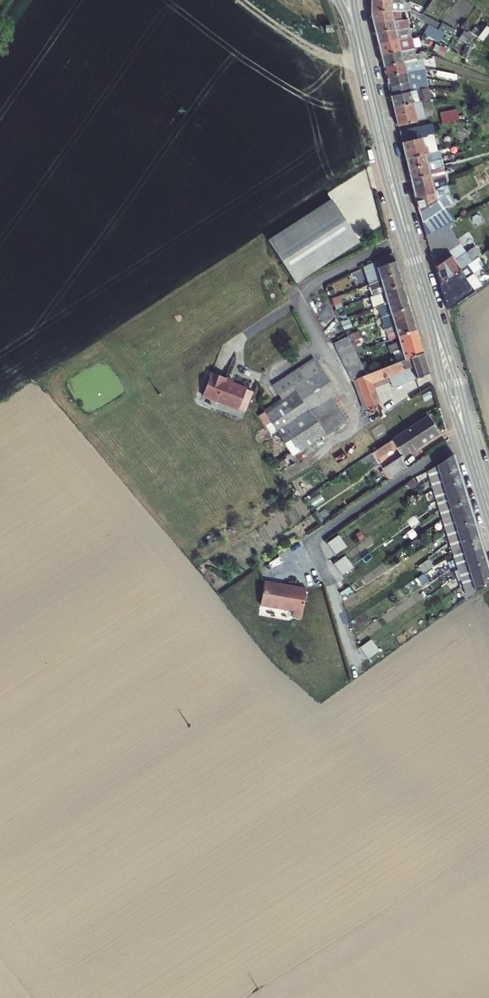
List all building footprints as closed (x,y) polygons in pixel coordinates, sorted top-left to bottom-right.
[(370,11),(404,13),(404,4),(374,0),(370,0),(370,11)] [(370,12),(373,22),(406,21),(404,13),(370,11),(370,12)] [(423,16),(419,21),(430,27),(436,31),(440,25),(423,16)] [(373,22),(376,34),(408,30),(406,21),(373,22)] [(440,25),(436,31),(443,35),(450,39),(452,40),(457,34),(440,24),(440,25)] [(482,40),(488,31),(488,27),(487,25),(478,36),(482,40)] [(430,27),(425,37),(438,44),(443,35),(436,31),(430,27)] [(463,29),(458,39),(469,45),(475,36),(463,29)] [(376,34),(378,44),(410,39),(408,30),(376,34)] [(378,44),(381,56),(413,51),(410,39),(378,44)] [(381,56),(383,66),(415,61),(417,60),(426,59),(425,56),(420,55),(420,57),(415,58),(413,51),(381,56)] [(383,66),(385,76),(420,70),(417,60),(415,61),(383,66)] [(385,76),(388,86),(422,80),(420,71),(420,70),(385,76)] [(388,86),(390,96),(424,89),(422,80),(388,86)] [(420,101),(426,100),(429,99),(426,89),(424,89),(390,96),(393,107),(411,103),(420,101)] [(420,101),(411,103),(415,120),(424,118),(420,101)] [(393,107),(398,127),(416,123),(415,120),(411,103),(393,107)] [(452,112),(440,114),(442,124),(454,122),(452,112)] [(432,124),(399,132),(405,158),(424,153),(421,137),(426,136),(425,134),(434,132),(432,124)] [(405,158),(407,168),(441,159),(438,150),(424,153),(405,158)] [(407,168),(410,178),(443,170),(442,166),(441,159),(407,168)] [(410,178),(412,188),(446,180),(445,177),(443,170),(410,178)] [(412,188),(415,198),(448,187),(446,180),(412,188)] [(418,212),(448,193),(449,193),(448,187),(415,198),(418,212)] [(453,201),(448,193),(418,212),(421,222),(424,233),(445,220),(450,217),(444,207),(453,201)] [(268,241),(296,283),(359,242),(331,200),(268,241)] [(445,220),(424,233),(425,237),(430,235),(433,245),(453,233),(445,220)] [(425,237),(430,251),(439,283),(467,264),(471,261),(464,252),(453,233),(433,245),(430,235),(425,237)] [(369,283),(399,273),(393,253),(364,267),(369,283)] [(471,261),(467,264),(474,274),(485,266),(478,256),(471,261)] [(467,264),(439,283),(448,311),(480,289),(478,286),(472,289),(465,279),(474,274),(467,264)] [(402,284),(399,273),(369,283),(371,289),(382,286),(384,291),(402,284)] [(483,287),(474,274),(465,279),(472,289),(478,286),(480,289),(483,287)] [(376,306),(405,295),(402,284),(384,291),(372,296),(369,296),(373,307),(376,306)] [(382,317),(409,307),(405,295),(376,306),(377,310),(380,309),(382,317)] [(379,318),(382,329),(395,324),(412,318),(409,307),(382,317),(379,318)] [(395,324),(382,329),(386,341),(397,337),(416,330),(412,318),(395,324)] [(388,348),(389,353),(389,352),(419,340),(416,330),(397,337),(399,344),(388,348)] [(363,364),(350,340),(346,333),(330,343),(346,372),(363,364)] [(389,353),(393,364),(422,353),(419,340),(389,352),(389,353)] [(369,373),(367,374),(372,387),(390,380),(393,387),(429,374),(422,353),(393,364),(369,373)] [(281,400),(264,411),(293,455),(333,428),(334,431),(347,422),(330,397),(336,393),(314,359),(272,386),(281,400)] [(346,372),(350,379),(352,378),(364,409),(378,404),(372,387),(367,374),(369,373),(363,364),(346,372)] [(211,373),(202,396),(238,410),(246,389),(232,384),(224,381),(225,378),(211,373)] [(438,433),(428,416),(370,454),(375,460),(395,447),(402,457),(438,433)] [(351,478),(376,462),(375,460),(370,454),(346,471),(351,478)] [(428,472),(465,594),(468,598),(488,584),(488,571),(454,455),(428,472)] [(386,484),(408,469),(401,459),(379,474),(386,484)] [(386,484),(379,474),(376,476),(383,486),(386,484)] [(337,538),(326,546),(334,558),(345,550),(337,538)] [(343,559),(332,567),(339,578),(351,571),(343,559)] [(423,572),(433,565),(428,559),(418,566),(423,572)] [(385,562),(366,573),(370,580),(389,569),(385,562)] [(306,591),(264,584),(260,608),(293,613),(292,618),(301,619),(306,591)] [(368,644),(357,652),(365,664),(376,656),(368,644)]
